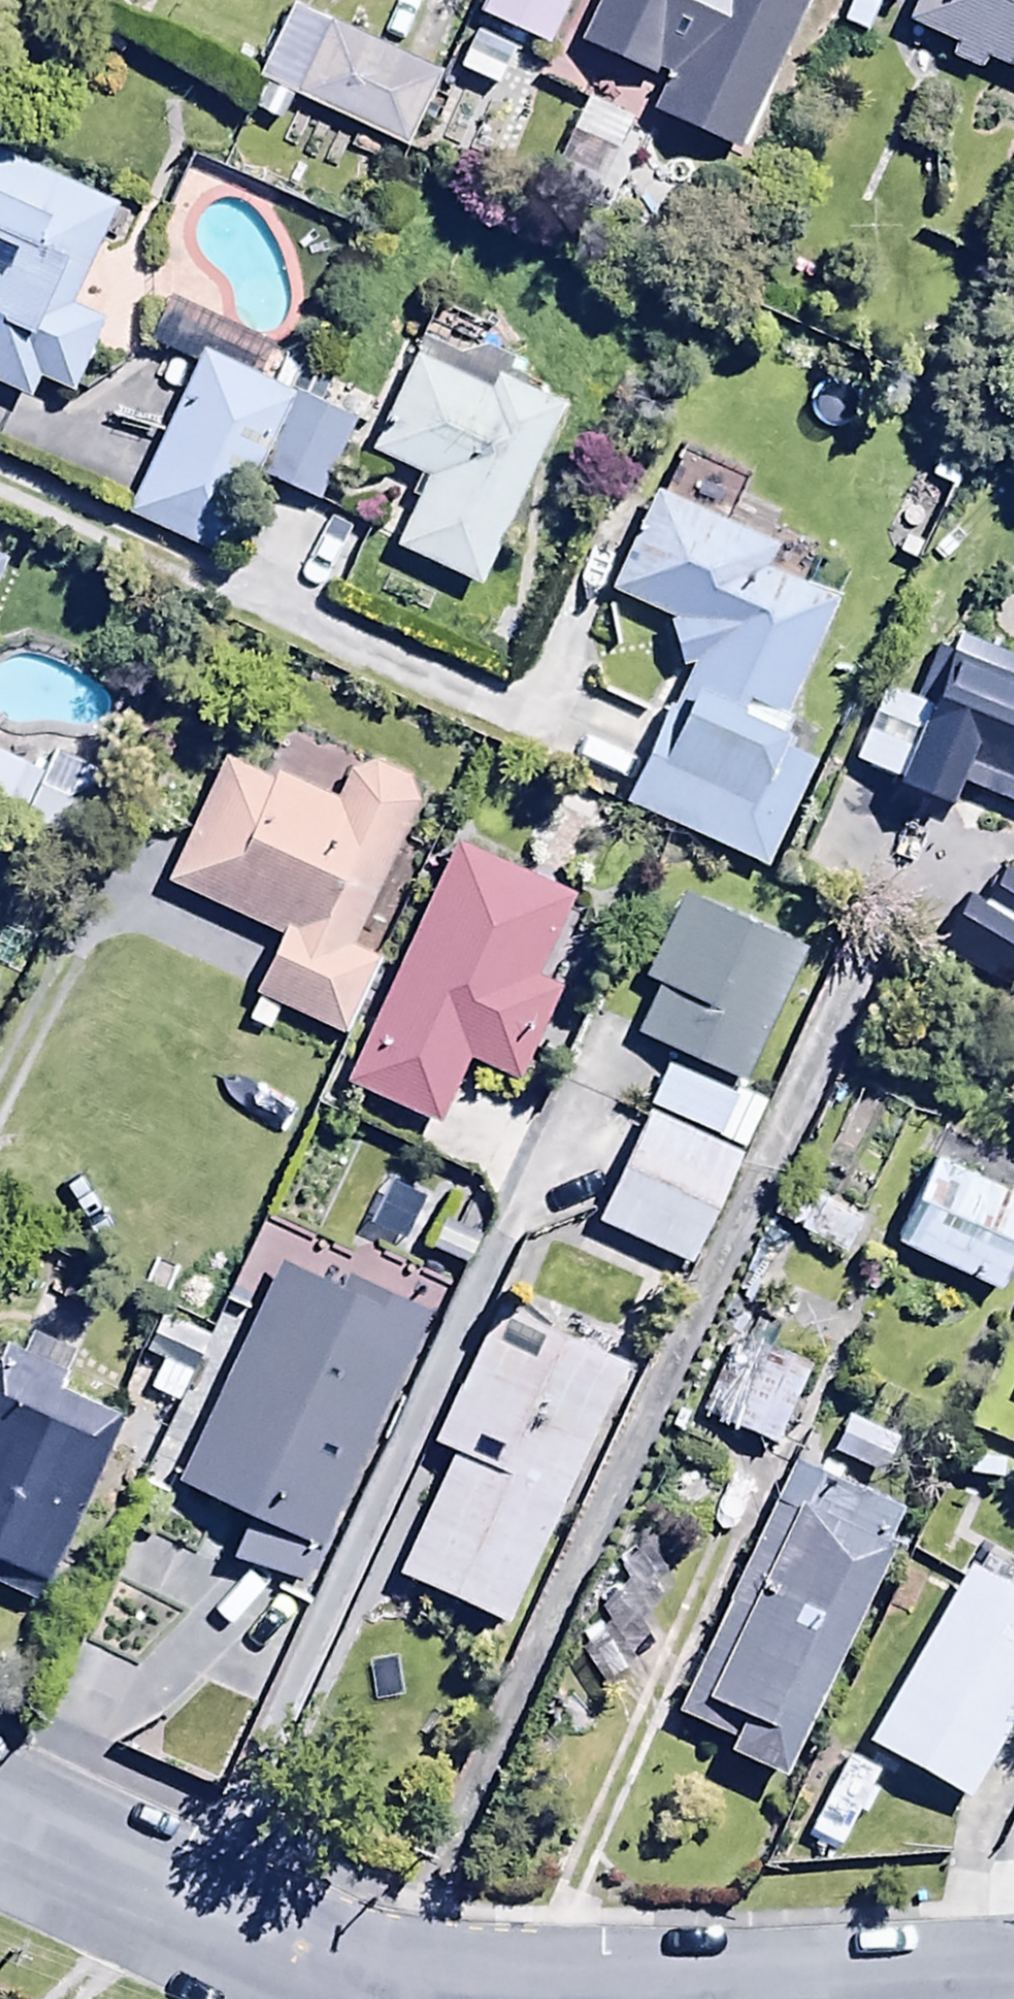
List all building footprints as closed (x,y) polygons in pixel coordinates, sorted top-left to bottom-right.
[(473,9),(541,42),(561,0),(477,0),(473,9)] [(581,37),(658,72),(663,60),(675,66),(655,110),(744,150),(813,0),(598,0),(581,37)] [(838,20),(863,32),(878,1),(894,8),(898,0),(847,0),(838,20)] [(904,18),(954,41),(947,56),(976,69),(982,56),(1013,71),(1013,0),(912,0),(904,18)] [(263,83),(250,110),(274,122),(286,97),(400,150),(437,72),(288,2),(253,78),(263,83)] [(472,29),(455,68),(497,86),(513,47),(472,29)] [(26,398),(36,377),(65,391),(100,317),(71,304),(117,204),(0,150),(0,386),(26,398)] [(283,350),(199,310),(124,466),(209,506),(283,350)] [(413,351),(365,449),(420,476),(386,544),(470,586),(561,401),(494,368),(485,386),(413,351)] [(652,487),(606,589),(663,614),(680,666),(618,803),(763,869),(814,757),(777,740),(783,726),(735,704),(740,693),(782,712),(833,599),(767,569),(778,544),(652,487)] [(849,760),(948,801),(956,782),(1013,806),(1013,659),(955,635),(948,652),(931,645),(911,696),(880,683),(849,760)] [(219,754),(162,878),(275,935),(249,993),(254,996),(243,1021),(267,1032),(277,1009),(343,1039),(380,957),(350,943),(414,801),(406,777),(373,761),(344,770),(332,797),(273,770),(270,777),(219,754)] [(572,893),(454,838),(340,1082),(434,1125),(465,1057),(513,1079),(558,983),(535,972),(572,893)] [(737,1043),(795,912),(692,867),(687,880),(672,873),(641,942),(656,948),(635,998),(737,1043)] [(935,943),(989,972),(992,967),(1013,979),(1013,875),(999,867),(981,901),(962,891),(935,943)] [(667,1023),(647,1062),(706,1093),(726,1054),(667,1023)] [(738,1119),(645,1074),(592,1183),(685,1227),(738,1119)] [(889,1204),(996,1254),(1013,1217),(1013,1151),(932,1113),(889,1204)] [(810,1147),(788,1186),(839,1214),(861,1175),(810,1147)] [(174,1405),(138,1482),(163,1493),(170,1478),(243,1512),(226,1557),(299,1584),(425,1309),(342,1271),(335,1286),(272,1257),(249,1308),(221,1295),(203,1335),(158,1315),(141,1352),(158,1360),(144,1391),(174,1405)] [(446,1455),(392,1574),(503,1625),(545,1534),(558,1540),(611,1424),(598,1418),(603,1407),(623,1415),(638,1382),(619,1373),(624,1363),(492,1303),(427,1446),(446,1455)] [(4,1363),(0,1361),(0,1585),(34,1600),(118,1414),(55,1386),(71,1349),(21,1326),(4,1363)] [(915,1465),(795,1409),(669,1674),(789,1731),(915,1465)] [(964,1528),(865,1702),(959,1756),(1013,1661),(1013,1556),(964,1528)]
